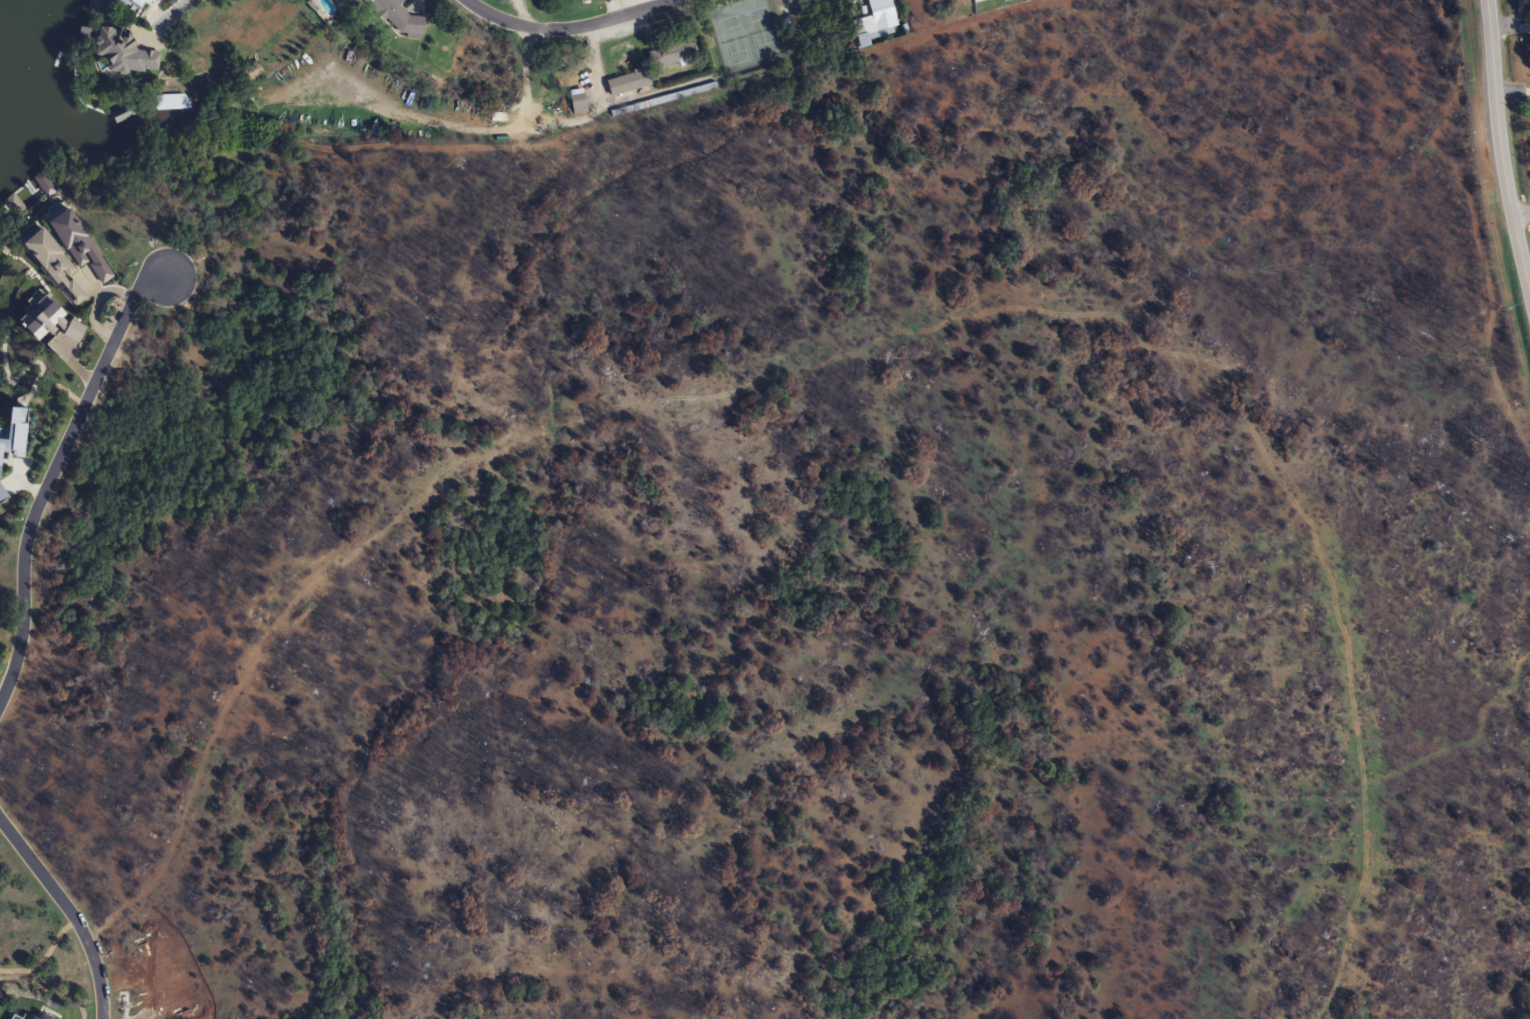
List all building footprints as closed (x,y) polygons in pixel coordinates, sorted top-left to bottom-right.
[(405,16),(399,9),(399,0),(367,0),(367,6),(379,19),(384,19),(401,38),(419,40),(421,17),(405,16)] [(865,2),(868,17),(850,21),(854,37),(896,27),(890,0),(873,0),(865,2)] [(603,80),(608,96),(648,86),(644,69),(603,80)] [(176,116),(195,110),(189,93),(171,100),(176,116)] [(569,115),(585,112),(581,93),(566,96),(569,115)] [(135,113),(130,103),(108,116),(113,126),(135,113)] [(0,200),(0,219),(4,225),(46,195),(27,178),(0,200)] [(85,263),(100,285),(111,277),(63,207),(40,222),(73,271),(85,263)] [(67,277),(73,272),(33,228),(14,245),(72,310),(85,298),(67,277)]
